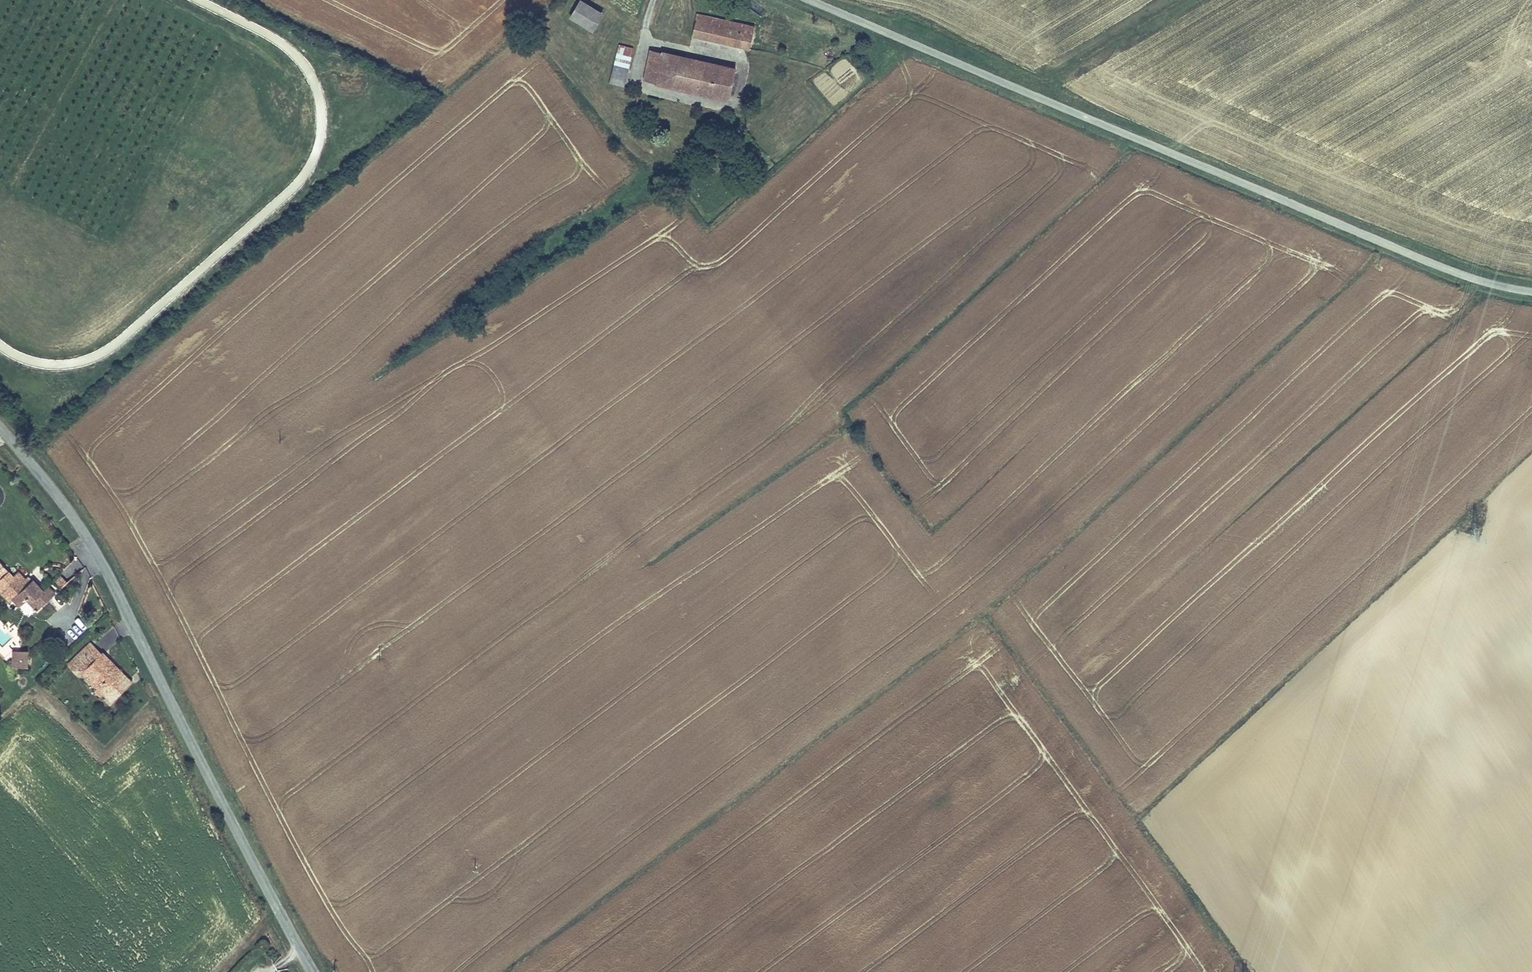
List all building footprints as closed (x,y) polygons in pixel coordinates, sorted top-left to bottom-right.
[(591,31),(602,12),(583,0),(577,0),(567,16),(591,31)] [(753,25),(696,13),(691,36),(748,49),(753,25)] [(625,87),(634,48),(618,44),(608,83),(625,87)] [(728,100),(735,65),(660,49),(660,51),(649,49),(642,79),(654,81),(653,84),(728,100)] [(2,595),(6,591),(12,598),(20,606),(27,599),(31,595),(42,607),(56,593),(50,586),(45,590),(34,578),(33,580),(28,575),(26,578),(19,571),(14,575),(0,561),(0,593),(2,595)] [(74,562),(63,571),(68,577),(79,568),(74,562)] [(67,582),(61,575),(55,581),(61,588),(67,582)] [(8,601),(12,598),(6,591),(2,595),(8,601)] [(27,599),(38,610),(42,607),(31,595),(27,599)] [(67,665),(78,676),(79,675),(110,705),(133,682),(103,651),(101,653),(90,642),(67,665)] [(27,665),(27,651),(13,651),(13,665),(27,665)]
